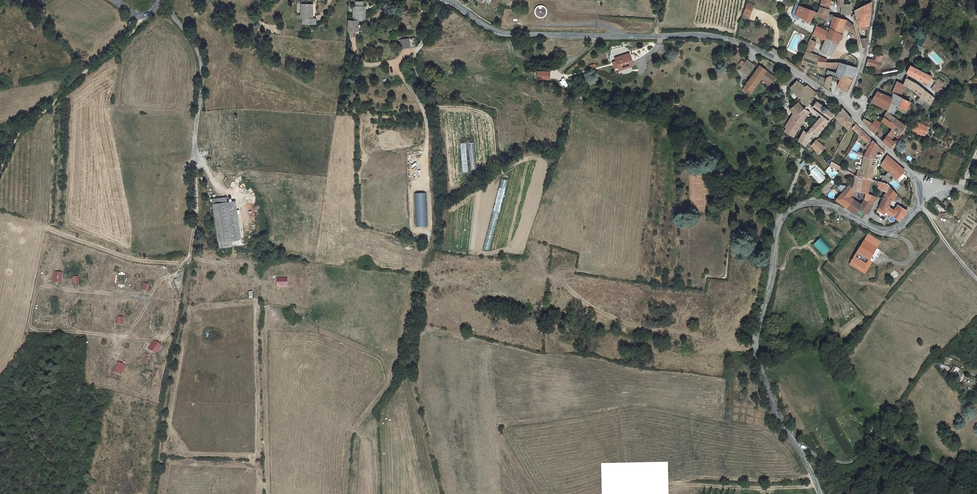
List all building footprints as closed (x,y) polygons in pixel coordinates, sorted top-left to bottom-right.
[(843,15),(852,14),(852,5),(845,4),(845,0),(839,0),(840,7),(843,7),(843,15)] [(864,31),(869,30),(870,22),(871,16),(872,10),(872,3),(856,11),(860,28),(863,27),(864,31)] [(750,4),(745,18),(752,20),(756,6),(750,4)] [(312,5),(300,6),(300,20),(302,20),(312,20),(312,5)] [(541,5),(535,13),(542,17),(547,9),(541,5)] [(801,7),(800,9),(799,11),(795,10),(793,15),(794,16),(794,18),(796,19),(799,20),(801,20),(802,17),(811,23),(814,15),(816,12),(801,7)] [(831,9),(822,7),(821,14),(819,13),(818,16),(829,20),(830,16),(831,11),(831,9)] [(357,8),(355,8),(355,22),(367,22),(367,8),(365,8),(357,8)] [(847,20),(843,19),(836,17),(834,22),(832,27),(828,26),(827,30),(824,29),(818,26),(815,35),(828,41),(823,52),(832,55),(844,27),(847,20)] [(858,34),(856,28),(856,26),(847,20),(844,27),(858,34)] [(360,23),(350,23),(350,33),(360,33),(360,23)] [(922,46),(928,35),(923,33),(917,44),(922,46)] [(409,39),(401,40),(402,48),(409,48),(409,39)] [(818,43),(812,41),(811,44),(808,50),(813,52),(815,49),(816,50),(818,43)] [(633,52),(618,56),(619,58),(621,64),(621,67),(636,63),(633,52)] [(822,56),(808,52),(805,58),(820,63),(820,61),(822,56)] [(870,59),(869,66),(882,69),(884,56),(878,55),(877,61),(870,59)] [(750,75),(757,66),(749,61),(742,70),(750,75)] [(858,67),(841,63),(838,69),(837,72),(845,76),(854,80),(858,67)] [(772,85),(778,79),(768,71),(762,66),(747,87),(754,92),(763,79),(772,85)] [(908,73),(910,74),(929,84),(932,78),(932,77),(911,66),(908,73)] [(835,77),(843,80),(845,76),(837,72),(828,70),(827,74),(830,75),(835,77)] [(826,86),(828,79),(822,76),(820,78),(813,75),(812,77),(816,81),(820,82),(822,84),(825,86),(826,86)] [(830,90),(835,77),(830,75),(828,78),(828,79),(826,86),(830,90)] [(849,90),(854,80),(845,76),(843,80),(840,87),(846,90),(846,89),(848,90),(849,90)] [(907,79),(904,85),(907,87),(924,101),(925,101),(931,105),(935,98),(923,90),(907,79)] [(797,93),(806,88),(799,81),(792,88),(797,93)] [(904,85),(898,81),(893,93),(894,94),(902,97),(907,87),(904,85)] [(941,87),(937,83),(933,89),(938,92),(941,94),(943,91),(942,90),(942,88),(941,87)] [(809,86),(806,88),(797,93),(803,100),(809,94),(813,89),(809,86)] [(814,100),(818,93),(813,89),(809,94),(803,100),(809,107),(811,104),(814,100)] [(879,91),(874,100),(889,108),(891,103),(893,99),(879,91)] [(902,97),(894,94),(893,99),(891,103),(897,106),(904,109),(904,111),(910,114),(912,105),(910,104),(912,101),(902,97)] [(925,101),(924,101),(921,106),(929,110),(931,105),(925,101)] [(813,130),(816,132),(818,133),(823,130),(835,114),(818,102),(814,108),(823,115),(820,120),(813,129),(813,130)] [(897,106),(891,103),(889,108),(888,112),(895,117),(897,106)] [(799,118),(805,111),(799,106),(794,112),(799,118)] [(849,129),(854,120),(847,112),(844,108),(837,117),(849,129)] [(807,109),(805,111),(799,118),(786,131),(795,137),(803,123),(811,113),(807,109)] [(891,122),(895,117),(888,112),(885,117),(891,122)] [(885,117),(884,121),(893,128),(896,125),(891,122),(885,117)] [(904,131),(907,126),(895,117),(891,122),(896,125),(893,128),(891,132),(896,136),(899,138),(901,136),(904,131)] [(870,128),(873,124),(865,119),(863,121),(870,128)] [(876,134),(882,124),(876,119),(873,124),(870,128),(876,134)] [(924,125),(918,122),(914,130),(925,136),(931,126),(925,123),(924,125)] [(864,130),(858,124),(854,128),(860,135),(860,134),(864,130)] [(816,132),(813,130),(810,134),(806,132),(801,141),(807,146),(810,142),(813,136),(816,132)] [(864,130),(860,134),(860,135),(869,144),(873,140),(864,130)] [(896,136),(891,132),(888,136),(893,140),(896,136)] [(892,148),(896,143),(893,140),(888,136),(884,141),(892,148)] [(826,147),(818,140),(813,146),(819,153),(826,147)] [(879,145),(874,141),(865,157),(874,157),(876,151),(879,145)] [(879,145),(876,151),(878,151),(879,150),(884,153),(885,152),(879,145)] [(908,173),(905,171),(889,156),(883,164),(890,171),(889,173),(892,176),(894,174),(898,178),(900,180),(901,179),(902,179),(908,173)] [(842,167),(833,162),(831,165),(832,166),(855,179),(854,187),(857,188),(859,188),(862,190),(863,184),(865,177),(858,176),(842,167)] [(892,176),(889,173),(888,174),(884,176),(885,182),(888,183),(892,179),(891,177),(892,176)] [(871,186),(873,179),(865,177),(863,184),(871,186)] [(888,192),(891,186),(889,183),(888,183),(885,182),(883,182),(880,187),(888,192)] [(849,186),(837,184),(836,185),(845,192),(849,186)] [(863,184),(862,190),(870,193),(871,186),(863,184)] [(845,192),(839,200),(849,208),(852,203),(853,203),(856,198),(852,195),(857,188),(854,187),(850,185),(849,186),(845,192)] [(893,200),(898,194),(891,186),(888,192),(884,199),(880,207),(886,212),(900,221),(901,221),(907,214),(908,210),(901,206),(897,211),(890,206),(893,200)] [(862,190),(862,197),(867,198),(870,193),(862,190)] [(880,198),(870,193),(867,198),(875,204),(877,205),(880,198)] [(223,195),(215,196),(215,197),(215,202),(221,239),(245,235),(239,197),(223,199),(223,195)] [(853,203),(852,203),(849,208),(858,215),(864,218),(875,204),(867,198),(864,203),(856,198),(853,203)] [(879,248),(883,242),(871,234),(867,240),(879,248)] [(823,255),(831,248),(820,237),(813,245),(823,255)] [(867,240),(859,252),(872,260),(879,248),(867,240)] [(867,269),(872,260),(859,252),(853,261),(867,269)] [(875,261),(872,260),(867,269),(853,261),(851,265),(868,274),(875,261)]
